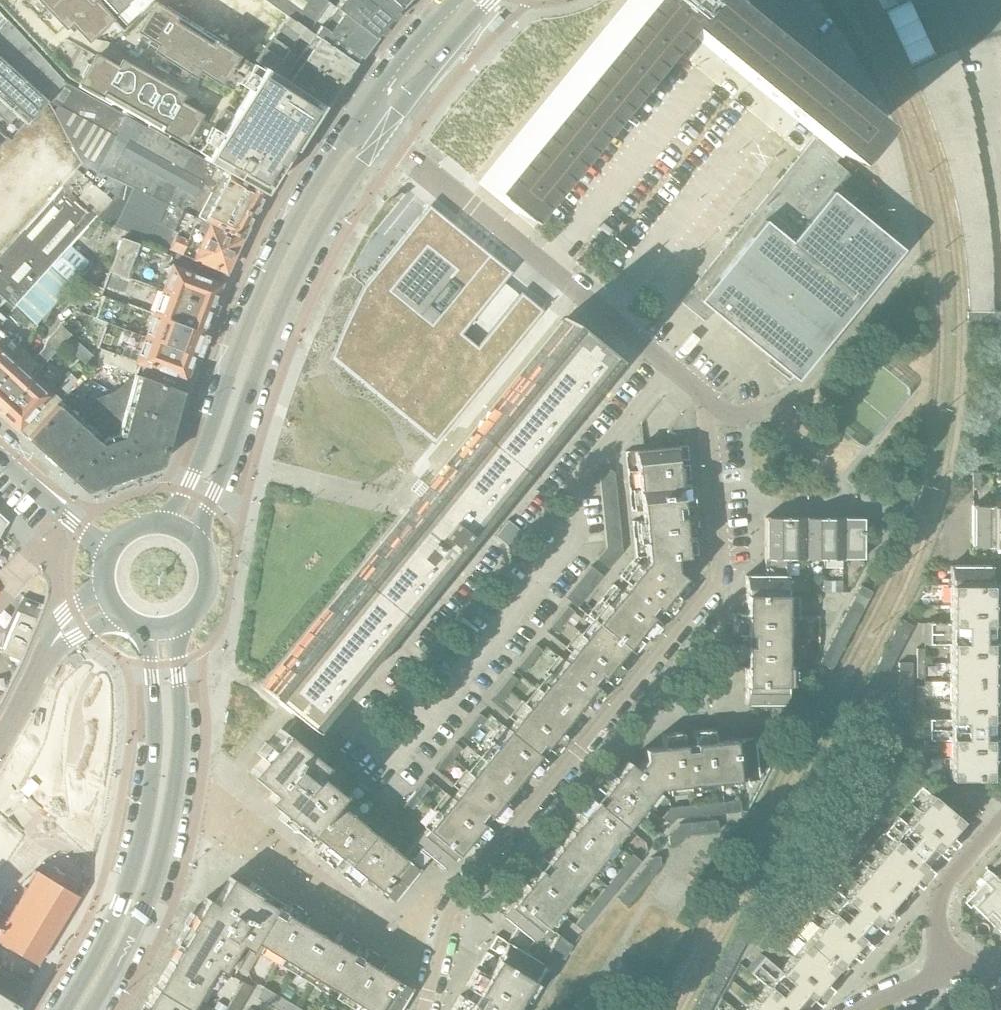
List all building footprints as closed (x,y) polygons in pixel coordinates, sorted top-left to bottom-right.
[(205,155),(259,70),(262,66),(253,61),(176,12),(158,0),(156,0),(153,2),(125,27),(100,0),(94,0),(101,7),(108,15),(102,21),(106,25),(96,35),(91,30),(84,38),(68,21),(64,25),(48,8),(41,0),(0,0),(0,14),(5,20),(64,82),(202,159),(205,155)] [(89,2),(88,1),(87,0),(56,0),(48,8),(64,25),(68,21),(89,2)] [(108,15),(101,7),(94,0),(89,0),(88,1),(89,2),(68,21),(84,38),(91,30),(96,35),(106,25),(102,21),(108,15)] [(125,27),(156,0),(100,0),(125,27)] [(264,0),(158,0),(176,12),(253,61),(262,66),(294,86),(320,103),(321,104),(322,104),(352,63),(352,62),(286,16),(264,0)] [(372,37),(332,5),(325,0),(264,0),(286,16),(352,62),(357,54),(358,55),(372,37)] [(390,0),(336,0),(332,5),(372,37),(395,9),(397,7),(390,0)] [(841,154),(843,152),(844,152),(871,119),(726,0),(631,0),(480,183),(514,211),(521,202),(523,204),(675,19),(817,135),(841,154)] [(883,10),(896,4),(894,0),(879,0),(883,10)] [(175,16),(164,9),(155,3),(137,31),(151,40),(157,43),(172,20),(173,20),(175,16)] [(46,101),(64,82),(5,20),(0,26),(0,58),(14,71),(30,86),(46,101)] [(173,60),(191,32),(173,20),(172,20),(157,43),(154,48),(173,60)] [(196,69),(211,45),(210,44),(191,32),(173,60),(193,73),(196,69)] [(215,80),(233,53),(224,47),(213,40),(210,44),(211,45),(196,69),(215,80)] [(956,49),(911,70),(916,81),(921,93),(964,74),(960,65),(962,64),(961,61),(956,49)] [(101,91),(114,67),(95,56),(90,65),(84,62),(77,74),(83,78),(78,85),(99,97),(102,92),(101,91)] [(14,71),(0,58),(0,87),(14,71)] [(121,103),(137,74),(117,63),(114,67),(101,91),(102,92),(121,103)] [(300,136),(311,118),(320,104),(262,66),(259,70),(205,155),(202,159),(263,193),(283,162),(300,136)] [(0,118),(30,86),(14,71),(0,87),(0,101),(1,102),(0,104),(0,118)] [(141,114),(158,85),(137,74),(121,103),(141,114)] [(964,74),(921,93),(926,104),(967,88),(963,77),(965,76),(964,74)] [(161,126),(175,101),(178,97),(158,85),(141,114),(160,125),(161,126)] [(25,124),(46,101),(30,86),(0,118),(4,121),(8,125),(11,121),(16,116),(25,124)] [(967,88),(926,104),(931,116),(969,101),(971,101),(966,89),(968,88),(967,88)] [(179,141),(195,113),(175,101),(161,126),(160,125),(158,129),(169,135),(179,141)] [(975,127),(938,140),(942,152),(976,141),(974,129),(976,129),(975,127)] [(4,147),(11,140),(3,133),(2,134),(0,132),(0,144),(4,147)] [(841,154),(817,135),(680,302),(704,322),(713,312),(795,379),(860,299),(901,249),(832,192),(847,172),(835,162),(841,154)] [(976,141),(942,152),(946,164),(978,154),(976,141)] [(978,154),(946,164),(949,176),(981,167),(978,154)] [(981,167),(949,176),(952,188),(983,180),(980,169),(981,169),(981,167)] [(983,180),(952,188),(955,200),(985,193),(983,180)] [(146,239),(171,250),(223,272),(225,273),(241,238),(126,184),(94,218),(122,230),(146,239)] [(985,193),(955,200),(958,212),(987,206),(985,194),(985,193)] [(371,275),(331,358),(433,443),(547,303),(427,205),(373,271),(371,275)] [(987,206),(958,212),(960,225),(989,219),(987,206)] [(989,219),(960,225),(962,237),(990,232),(988,221),(989,220),(989,219)] [(99,293),(105,296),(201,332),(219,284),(223,272),(171,250),(169,254),(143,246),(146,239),(122,230),(119,235),(120,236),(99,293)] [(990,232),(962,237),(964,249),(990,246),(991,245),(989,233),(990,233),(990,232)] [(70,245),(83,256),(90,248),(77,237),(72,243),(70,245)] [(89,262),(83,256),(70,245),(15,305),(36,325),(71,285),(70,284),(75,278),(89,262)] [(990,246),(964,249),(966,261),(966,262),(992,258),(990,246)] [(992,258),(966,262),(966,274),(993,271),(992,258)] [(89,262),(75,278),(80,283),(94,267),(89,262)] [(993,271),(966,274),(967,287),(993,284),(992,273),(993,273),(993,271)] [(993,284),(967,287),(968,299),(992,298),(993,298),(992,285),(993,285),(993,284)] [(80,307),(93,292),(81,287),(73,298),(77,304),(80,307)] [(201,332),(105,296),(97,319),(106,323),(106,322),(193,354),(201,332)] [(992,298),(968,299),(969,311),(978,311),(987,311),(993,311),(992,298)] [(13,308),(4,300),(0,304),(0,322),(13,308)] [(16,323),(24,315),(16,307),(8,315),(16,323)] [(978,322),(978,311),(969,311),(968,311),(968,312),(968,322),(978,322)] [(987,322),(987,311),(978,311),(978,322),(987,322)] [(997,322),(997,311),(993,311),(987,311),(987,322),(997,322)] [(444,556),(588,381),(609,355),(566,319),(498,401),(427,488),(420,497),(263,689),(306,724),(441,560),(444,556)] [(34,375),(71,334),(64,327),(67,323),(64,320),(61,324),(60,324),(46,339),(44,347),(33,358),(23,349),(0,375),(0,412),(34,375)] [(106,323),(97,347),(133,360),(132,362),(140,366),(137,374),(180,391),(183,382),(184,379),(184,378),(192,356),(193,354),(106,322),(106,323)] [(23,349),(0,330),(0,375),(23,349)] [(61,399),(26,437),(84,490),(160,464),(162,459),(164,449),(180,391),(137,374),(136,374),(133,375),(114,391),(88,400),(61,399)] [(66,393),(77,380),(70,374),(59,386),(66,393)] [(26,437),(61,399),(34,375),(0,412),(0,414),(26,437)] [(637,470),(677,466),(675,447),(668,448),(645,450),(635,451),(637,470)] [(606,466),(599,474),(600,481),(615,479),(614,472),(606,466)] [(637,470),(639,489),(679,485),(677,466),(637,470)] [(615,479),(600,481),(600,487),(616,486),(615,479)] [(639,489),(644,542),(684,538),(697,536),(695,515),(687,516),(686,506),(694,505),(691,484),(679,485),(639,489)] [(616,486),(600,487),(601,494),(616,493),(616,486)] [(616,493),(601,494),(602,501),(617,500),(616,493)] [(617,500),(602,501),(603,508),(618,506),(617,500)] [(618,506),(603,508),(603,515),(619,513),(618,506)] [(992,547),(992,506),(972,506),(972,547),(992,547)] [(992,506),(992,547),(1000,547),(1000,506),(992,506)] [(619,513),(603,515),(604,522),(619,520),(619,513)] [(765,518),(765,536),(786,536),(786,518),(765,518)] [(804,518),(786,518),(786,536),(786,554),(786,559),(804,559),(804,518)] [(804,559),(824,559),(824,518),(804,518),(804,559)] [(843,559),(843,518),(824,518),(824,559),(843,559)] [(843,518),(843,559),(863,559),(863,518),(843,518)] [(619,520),(604,522),(605,529),(620,527),(619,520)] [(620,527),(605,529),(605,535),(621,534),(620,527)] [(621,534),(605,535),(606,542),(621,541),(621,534)] [(0,536),(0,569),(19,553),(0,536)] [(640,567),(672,592),(684,577),(675,571),(674,558),(686,557),(684,538),(644,542),(646,560),(640,567)] [(621,541),(606,542),(607,547),(623,552),(621,541)] [(607,547),(605,550),(611,555),(617,559),(623,552),(607,547)] [(605,550),(597,559),(603,563),(611,555),(605,550)] [(611,555),(603,563),(609,568),(617,559),(611,555)] [(950,586),(990,586),(990,566),(950,566),(950,586)] [(591,567),(581,579),(587,584),(597,571),(591,567)] [(640,567),(607,607),(638,633),(648,640),(662,624),(655,619),(662,611),(668,616),(681,600),(672,592),(640,567)] [(597,571),(587,584),(593,589),(603,576),(597,571)] [(786,595),(786,576),(765,576),(746,576),(746,595),(786,595)] [(581,579),(576,585),(588,595),(593,589),(587,584),(581,579)] [(842,592),(842,580),(824,580),(824,592),(842,592)] [(576,585),(571,591),(583,601),(588,595),(576,585)] [(861,585),(856,593),(868,599),(872,591),(861,585)] [(990,586),(950,586),(950,598),(946,598),(946,602),(944,602),(943,605),(950,605),(990,605),(990,586)] [(571,591),(565,598),(577,608),(583,601),(571,591)] [(856,593),(852,601),(864,607),(868,599),(856,593)] [(786,614),(786,595),(746,595),(746,614),(786,614)] [(23,597),(0,653),(20,661),(43,606),(23,597)] [(852,601),(848,608),(860,615),(864,607),(852,601)] [(990,664),(1000,664),(1000,643),(996,643),(996,626),(1000,626),(1000,605),(990,605),(950,605),(950,623),(924,623),(924,645),(950,645),(950,664),(990,664)] [(559,616),(566,622),(574,611),(568,606),(559,616)] [(595,622),(626,647),(638,633),(607,607),(595,622)] [(848,608),(844,616),(856,622),(860,615),(848,608)] [(786,666),(786,614),(746,614),(733,614),(733,636),(744,636),(744,646),(733,646),(733,666),(745,667),(786,666)] [(566,622),(559,616),(550,628),(557,633),(565,622),(566,622)] [(844,616),(840,624),(852,630),(856,622),(844,616)] [(909,632),(913,625),(902,619),(898,626),(909,632)] [(595,622),(584,636),(615,661),(626,647),(595,622)] [(840,624),(836,632),(848,638),(852,630),(840,624)] [(905,639),(909,632),(898,626),(894,633),(905,639)] [(836,632),(832,639),(844,646),(848,638),(836,632)] [(902,646),(905,639),(894,633),(890,640),(902,646)] [(584,636),(550,676),(582,702),(591,710),(605,694),(601,691),(608,683),(611,686),(625,669),(615,661),(584,636)] [(832,639),(828,647),(839,653),(844,646),(832,639)] [(898,653),(902,646),(890,640),(887,647),(898,653)] [(527,656),(533,661),(542,650),(536,645),(527,656)] [(828,647),(824,655),(835,661),(839,653),(828,647)] [(894,660),(898,653),(887,647),(883,654),(894,660)] [(890,668),(894,660),(883,654),(879,662),(890,668)] [(824,655),(819,663),(831,669),(835,661),(824,655)] [(533,661),(527,656),(518,667),(524,672),(533,661)] [(887,675),(890,668),(879,662),(875,669),(887,675)] [(912,671),(912,662),(898,662),(898,671),(912,671)] [(990,682),(990,664),(950,664),(950,682),(990,682)] [(786,686),(786,666),(745,667),(745,685),(786,686)] [(883,682),(887,675),(875,669),(871,676),(883,682)] [(912,680),(912,671),(898,671),(898,680),(912,680)] [(503,686),(509,691),(518,680),(512,675),(503,686)] [(582,702),(550,676),(539,691),(570,716),(582,702)] [(879,689),(883,682),(871,676),(868,683),(879,689)] [(912,689),(912,680),(898,680),(898,689),(912,689)] [(990,700),(990,682),(950,682),(950,701),(990,700)] [(875,696),(879,689),(868,683),(864,690),(875,696)] [(786,705),(786,686),(745,685),(745,705),(786,705)] [(509,691),(503,686),(494,696),(500,702),(509,691)] [(912,697),(912,689),(898,689),(898,697),(912,697)] [(871,703),(875,696),(864,690),(860,697),(871,703)] [(570,716),(539,691),(527,704),(559,730),(570,716)] [(871,703),(860,697),(856,704),(868,710),(871,703)] [(912,706),(912,697),(898,697),(898,706),(912,706)] [(949,760),(990,760),(1000,760),(1000,739),(990,739),(991,722),(1000,722),(1000,701),(990,700),(950,701),(950,719),(924,719),(923,741),(949,741),(949,760)] [(527,704),(494,745),(525,771),(535,779),(548,762),(545,760),(552,752),(555,754),(568,738),(559,730),(527,704)] [(864,717),(868,710),(856,704),(853,711),(864,717)] [(912,715),(912,706),(898,706),(898,715),(912,715)] [(471,725),(477,730),(486,719),(480,714),(471,725)] [(310,833),(335,802),(341,795),(317,774),(331,757),(351,774),(356,767),(336,751),(332,755),(309,736),(294,724),(296,722),(295,721),(285,733),(272,748),(271,747),(261,758),(249,774),(272,793),(266,800),(281,813),(293,822),(294,820),(310,833)] [(477,730),(471,725),(462,735),(468,741),(477,730)] [(658,788),(719,782),(715,742),(713,730),(692,732),(693,743),(683,744),(682,733),(662,735),(663,747),(644,749),(645,759),(636,769),(658,787),(658,788)] [(734,740),(738,780),(757,778),(754,749),(753,738),(734,740)] [(738,780),(734,740),(715,742),(719,782),(738,780)] [(447,754),(453,759),(462,749),(455,744),(447,754)] [(525,771),(494,745),(483,759),(514,785),(525,771)] [(453,759),(447,754),(438,765),(444,770),(453,759)] [(483,759),(471,773),(503,799),(514,785),(483,759)] [(990,779),(990,760),(949,760),(949,779),(990,779)] [(571,831),(602,856),(626,826),(633,819),(645,804),(658,788),(658,787),(636,769),(627,762),(615,776),(606,768),(592,785),(596,788),(589,795),(586,793),(572,809),(582,817),(571,831)] [(471,773),(438,814),(469,840),(479,847),(493,831),(489,828),(495,820),(499,823),(512,807),(503,799),(471,773)] [(366,792),(371,786),(361,778),(356,784),(366,792)] [(30,779),(19,790),(27,797),(37,785),(30,779)] [(414,793),(421,799),(430,788),(423,782),(414,793)] [(381,795),(371,786),(366,792),(376,801),(381,795)] [(421,799),(414,793),(406,804),(412,809),(421,799)] [(916,808),(948,835),(960,820),(936,799),(929,793),(916,808)] [(739,801),(729,802),(730,813),(741,811),(740,800),(739,801)] [(323,845),(350,813),(335,802),(310,833),(323,845)] [(720,803),(721,813),(723,813),(730,813),(729,802),(722,802),(720,803)] [(720,803),(710,804),(711,814),(721,813),(720,803)] [(703,804),(694,805),(695,816),(704,815),(703,804)] [(710,804),(703,804),(704,815),(711,814),(710,804)] [(391,822),(401,810),(395,805),(385,817),(391,822)] [(687,806),(683,806),(684,817),(690,816),(695,816),(694,805),(689,806),(687,806)] [(671,808),(667,812),(676,818),(677,818),(684,817),(683,806),(671,808)] [(916,808),(878,854),(909,880),(919,888),(932,872),(923,864),(934,851),(944,859),(957,843),(948,835),(916,808)] [(401,810),(391,822),(397,827),(407,815),(401,810)] [(667,812),(662,818),(671,824),(676,818),(667,812)] [(364,878),(390,846),(350,813),(323,845),(315,854),(332,867),(335,864),(342,870),(340,873),(356,887),(364,878)] [(469,840),(438,814),(426,829),(457,854),(469,840)] [(717,820),(707,821),(708,832),(718,831),(717,820)] [(707,821),(697,822),(698,833),(708,832),(707,821)] [(697,822),(686,823),(687,834),(698,833),(697,822)] [(680,823),(673,832),(681,839),(685,834),(687,834),(686,823),(680,823)] [(457,854),(426,829),(414,843),(430,857),(445,869),(457,854)] [(590,870),(602,856),(571,831),(559,845),(590,870)] [(673,832),(668,837),(669,845),(677,844),(681,839),(673,832)] [(526,886),(557,911),(589,872),(590,870),(559,845),(549,837),(536,854),(540,856),(533,864),(530,861),(516,878),(526,886)] [(394,902),(430,857),(414,843),(403,857),(377,888),(394,902)] [(364,878),(377,888),(403,857),(390,846),(364,878)] [(630,857),(627,861),(635,868),(641,861),(633,854),(630,857)] [(866,868),(897,894),(909,880),(878,854),(866,868)] [(650,859),(646,864),(655,871),(659,866),(661,863),(660,856),(652,857),(650,859)] [(626,862),(621,868),(630,875),(635,868),(627,861),(626,862)] [(646,864),(640,872),(648,879),(655,871),(646,864)] [(620,869),(614,877),(623,883),(629,876),(630,875),(621,868),(620,869)] [(885,908),(897,894),(866,868),(854,882),(885,908)] [(994,875),(992,874),(1000,883),(1000,868),(994,875)] [(66,915),(68,916),(69,914),(67,913),(76,898),(78,899),(79,897),(77,896),(65,889),(70,881),(53,871),(48,878),(36,871),(36,872),(35,871),(24,887),(22,886),(21,889),(23,890),(14,904),(12,903),(11,905),(13,906),(5,920),(0,918),(0,942),(38,964),(39,963),(37,962),(46,948),(48,949),(49,947),(47,946),(56,931),(58,932),(59,930),(57,929),(66,915)] [(992,874),(988,871),(980,879),(983,882),(966,899),(993,926),(997,922),(1000,925),(1000,883),(992,874)] [(640,872),(633,880),(642,887),(648,879),(640,872)] [(251,950),(261,933),(276,908),(259,897),(260,895),(230,877),(215,903),(207,898),(196,915),(189,928),(191,929),(180,946),(214,967),(215,966),(224,972),(240,944),(251,950)] [(614,877),(607,885),(616,892),(623,883),(614,877)] [(633,880),(630,884),(639,891),(642,887),(633,880)] [(816,927),(847,954),(849,951),(858,959),(870,945),(861,937),(872,924),(881,932),(895,916),(885,908),(854,882),(816,927)] [(630,884),(627,888),(636,895),(639,891),(630,884)] [(606,886),(601,893),(609,900),(615,892),(616,892),(607,885),(607,886),(606,886)] [(546,925),(557,911),(526,886),(515,899),(546,925)] [(627,888),(624,891),(632,898),(636,895),(627,888)] [(624,891),(621,895),(629,902),(632,898),(624,891)] [(601,893),(594,901),(603,908),(609,900),(601,893)] [(621,895),(618,899),(626,906),(629,902),(621,895)] [(572,945),(546,925),(515,899),(501,916),(516,928),(549,952),(563,960),(572,945)] [(288,949),(303,924),(310,913),(292,902),(289,906),(280,901),(276,908),(261,933),(288,949)] [(588,909),(587,910),(596,917),(597,916),(603,908),(594,901),(588,908),(588,909)] [(587,910),(580,918),(589,925),(596,917),(587,910)] [(755,927),(759,919),(747,913),(743,920),(755,927)] [(580,918),(575,924),(584,931),(589,925),(580,918)] [(781,918),(771,929),(777,934),(786,923),(781,918)] [(750,934),(755,927),(743,920),(739,928),(750,934)] [(303,959),(319,933),(303,924),(288,949),(303,959)] [(835,968),(847,954),(816,927),(804,941),(835,968)] [(549,952),(516,928),(508,942),(507,943),(542,963),(549,952)] [(746,942),(750,934),(739,928),(735,936),(746,942)] [(771,929),(761,940),(767,945),(777,934),(771,929)] [(363,995),(379,969),(385,959),(367,948),(361,958),(353,952),(359,943),(341,932),(334,942),(319,968),(363,995)] [(303,959),(319,968),(334,942),(319,933),(303,959)] [(742,950),(746,942),(735,936),(730,944),(742,950)] [(835,968),(804,941),(792,955),(823,981),(835,968)] [(532,980),(542,963),(507,943),(497,960),(532,980)] [(738,958),(742,950),(730,944),(726,951),(738,958)] [(214,967),(180,946),(145,1005),(153,1009),(189,1009),(214,967)] [(734,965),(738,958),(726,951),(722,959),(734,965)] [(764,1009),(807,1009),(814,1002),(819,1006),(833,990),(823,981),(792,955),(780,970),(760,952),(746,968),(766,986),(754,1001),(764,1009)] [(730,973),(734,965),(722,959),(718,967),(730,973)] [(532,980),(497,960),(488,975),(487,976),(522,997),(532,980)] [(16,1004),(27,983),(0,966),(0,994),(16,1004)] [(725,981),(730,973),(718,967),(714,974),(725,981)] [(363,995),(378,1004),(384,995),(394,978),(379,969),(363,995)] [(522,997),(487,976),(488,975),(477,969),(466,987),(473,991),(468,1000),(461,996),(452,1009),(514,1009),(522,997)] [(721,988),(725,981),(714,974),(710,982),(721,988)] [(394,978),(384,995),(402,1005),(412,989),(394,978)] [(232,999),(242,1005),(252,987),(243,981),(232,999)] [(717,996),(721,988),(710,982),(705,990),(717,996)] [(257,998),(273,1008),(280,996),(263,987),(257,998)] [(285,988),(280,996),(288,1002),(293,993),(285,988)] [(713,1004),(717,996),(705,990),(701,998),(713,1004)] [(16,1004),(0,994),(0,1009),(12,1009),(16,1004)] [(277,1009),(294,1009),(296,1006),(288,1002),(280,996),(273,1008),(277,1009)] [(713,1004),(701,998),(697,1005),(706,1009),(709,1009),(713,1004)] [(242,1005),(232,999),(226,1009),(238,1009),(242,1005)] [(754,1001),(746,1009),(764,1009),(754,1001)]
